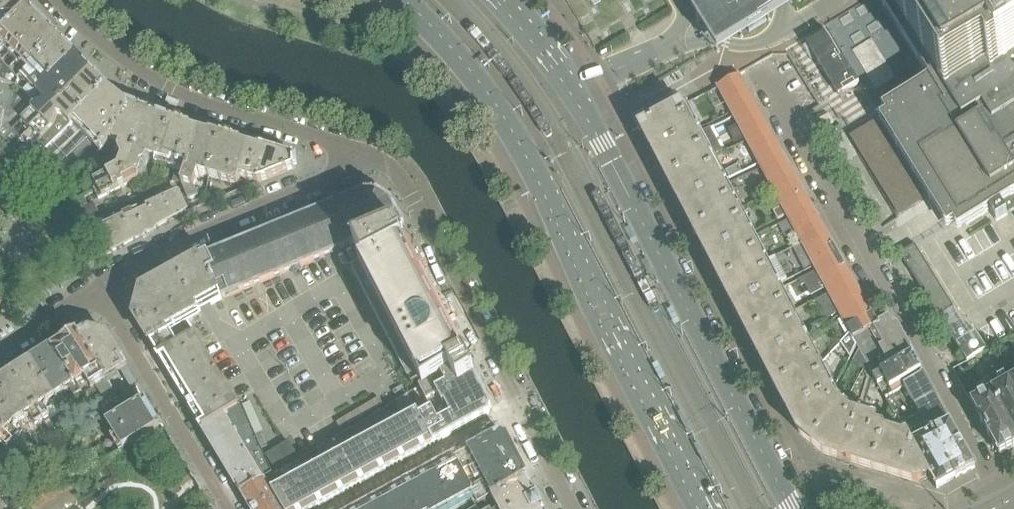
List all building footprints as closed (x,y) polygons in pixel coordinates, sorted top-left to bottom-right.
[(27,6),(21,0),(0,0),(0,34),(5,29),(4,28),(27,6)] [(725,44),(726,43),(787,6),(790,4),(798,0),(696,0),(725,44)] [(896,23),(927,75),(930,79),(882,109),(887,115),(880,120),(919,182),(948,229),(954,225),(958,230),(967,225),(967,226),(990,211),(996,222),(1008,215),(1002,205),(1001,204),(1013,197),(1013,0),(881,0),(896,23)] [(58,38),(27,6),(4,28),(5,29),(0,34),(0,44),(2,47),(18,63),(9,72),(12,75),(16,79),(27,69),(58,38)] [(43,86),(74,54),(58,38),(27,69),(43,86)] [(76,121),(107,90),(108,89),(74,54),(43,86),(38,91),(29,100),(17,113),(10,120),(5,117),(4,120),(0,129),(0,136),(29,166),(71,124),(72,125),(76,121)] [(17,88),(20,82),(16,79),(12,75),(9,72),(0,61),(0,80),(17,88)] [(753,101),(738,75),(717,87),(731,114),(753,101)] [(8,110),(5,117),(10,120),(17,113),(29,100),(17,88),(8,110)] [(120,123),(127,106),(107,90),(76,121),(103,148),(111,141),(109,140),(115,123),(120,123)] [(760,114),(753,101),(731,114),(737,125),(737,126),(760,114)] [(143,169),(141,165),(146,163),(148,158),(156,161),(156,160),(170,121),(128,105),(127,106),(120,123),(115,123),(109,140),(111,141),(121,145),(119,151),(122,158),(119,168),(90,183),(99,200),(138,180),(136,176),(140,178),(143,169)] [(694,130),(682,106),(641,129),(668,180),(709,158),(694,130)] [(652,108),(645,111),(649,117),(655,114),(652,108)] [(782,152),(760,114),(737,126),(745,141),(758,165),(782,152)] [(212,178),(225,137),(211,133),(208,135),(191,129),(189,127),(189,126),(171,121),(170,121),(156,160),(171,164),(169,169),(186,174),(183,182),(184,184),(191,200),(198,197),(194,187),(196,184),(199,174),(212,178)] [(737,125),(729,129),(737,145),(745,141),(737,126),(737,125)] [(295,168),(294,158),(261,148),(258,150),(241,144),(239,142),(239,141),(225,137),(212,178),(238,186),(240,178),(258,183),(295,168)] [(789,165),(782,152),(758,165),(765,178),(789,165)] [(737,211),(723,186),(709,158),(668,180),(695,233),(737,211)] [(741,172),(738,165),(725,171),(729,178),(741,172)] [(805,194),(800,184),(789,165),(765,178),(781,207),(781,208),(805,194)] [(175,175),(172,183),(182,184),(185,176),(180,174),(175,175)] [(187,212),(178,191),(136,211),(147,234),(187,212)] [(458,361),(399,247),(406,244),(398,227),(405,224),(404,224),(403,222),(391,202),(391,201),(390,200),(391,199),(366,191),(366,192),(208,255),(215,270),(209,272),(214,283),(219,294),(218,295),(220,300),(222,300),(354,245),(363,261),(352,267),(357,278),(412,385),(420,381),(423,386),(431,381),(440,376),(451,370),(460,385),(475,376),(465,358),(458,361)] [(805,194),(781,208),(786,216),(788,220),(793,229),(818,216),(805,194)] [(781,207),(773,211),(778,220),(786,216),(781,208),(781,207)] [(147,234),(136,211),(94,231),(105,253),(107,256),(147,234)] [(763,262),(751,238),(737,211),(695,233),(722,284),(763,262)] [(834,246),(818,216),(793,229),(795,233),(801,243),(809,260),(834,246)] [(788,220),(779,225),(786,238),(795,233),(793,229),(788,220)] [(761,238),(771,234),(769,230),(760,234),(761,238)] [(801,243),(793,248),(805,272),(813,267),(809,260),(801,243)] [(954,308),(915,245),(900,254),(939,318),(954,308)] [(834,246),(809,260),(813,267),(816,272),(820,280),(846,266),(834,246)] [(220,300),(218,295),(219,294),(214,283),(209,272),(215,270),(208,255),(198,260),(188,265),(142,291),(135,318),(152,345),(169,335),(167,330),(186,319),(209,306),(220,300)] [(790,314),(778,291),(776,287),(788,280),(775,256),(763,262),(722,284),(749,336),(790,314)] [(861,293),(846,266),(820,280),(825,288),(835,308),(861,293)] [(816,272),(790,285),(796,297),(810,291),(812,295),(825,288),(820,280),(816,272)] [(861,293),(835,308),(846,328),(872,313),(861,293)] [(828,295),(814,303),(824,322),(838,314),(828,295)] [(874,328),(879,325),(872,313),(846,328),(852,340),(853,339),(874,328)] [(818,367),(805,343),(790,314),(749,336),(776,388),(818,367)] [(169,374),(206,352),(186,319),(167,330),(169,335),(152,345),(169,374)] [(913,355),(897,327),(887,327),(884,322),(879,325),(874,328),(895,365),(913,355)] [(874,328),(853,339),(857,346),(859,351),(867,365),(873,377),(895,365),(874,328)] [(129,368),(109,334),(90,330),(80,337),(107,380),(108,381),(123,372),(133,389),(139,384),(129,368)] [(107,380),(80,337),(77,332),(61,342),(61,343),(53,348),(53,347),(51,348),(83,396),(84,395),(82,391),(89,387),(91,390),(107,380)] [(83,396),(51,348),(12,374),(43,421),(43,420),(54,436),(58,434),(48,417),(50,416),(46,409),(48,404),(65,393),(70,393),(76,400),(83,396)] [(859,351),(853,361),(865,368),(867,365),(859,351)] [(180,391),(216,369),(206,352),(169,374),(180,391)] [(904,387),(924,376),(922,371),(913,355),(895,365),(873,377),(878,385),(885,381),(890,390),(891,390),(893,394),(904,387)] [(840,407),(837,404),(818,367),(776,388),(800,434),(812,444),(840,407)] [(227,387),(216,369),(180,391),(190,409),(227,387)] [(491,407),(486,397),(475,376),(460,385),(451,370),(440,376),(446,386),(436,391),(431,381),(423,386),(420,387),(433,411),(419,418),(433,445),(489,414),(491,407)] [(12,374),(0,382),(0,429),(14,443),(20,437),(14,431),(15,426),(16,424),(25,418),(31,418),(36,425),(43,421),(12,374)] [(951,424),(930,388),(924,376),(904,387),(920,416),(931,435),(951,424)] [(1008,384),(971,404),(999,455),(1013,447),(1013,395),(1008,384)] [(201,426),(237,404),(227,387),(190,409),(201,426)] [(160,425),(145,401),(144,401),(136,388),(99,411),(107,424),(114,437),(110,439),(118,452),(161,426),(161,425),(160,425)] [(433,445),(419,418),(407,395),(397,401),(407,418),(397,424),(414,455),(433,445)] [(262,453),(242,406),(239,407),(237,404),(201,426),(241,494),(264,480),(272,476),(279,490),(272,494),(276,500),(282,508),(310,508),(286,467),(273,475),(269,469),(262,453)] [(94,414),(89,406),(84,409),(89,417),(94,414)] [(871,467),(882,427),(879,426),(870,424),(872,419),(843,410),(840,407),(812,444),(824,454),(871,467)] [(896,418),(889,407),(885,421),(894,424),(896,418)] [(414,455),(397,424),(388,430),(378,413),(367,419),(393,466),(414,455)] [(956,479),(931,435),(920,416),(904,426),(909,435),(908,436),(930,477),(937,489),(956,479)] [(393,466),(367,419),(356,425),(364,441),(356,446),(373,477),(393,466)] [(975,468),(962,444),(951,424),(931,435),(956,479),(975,468)] [(930,477),(908,436),(907,434),(903,436),(886,431),(884,427),(882,427),(871,467),(916,479),(927,474),(929,477),(930,477)] [(1,443),(7,449),(16,460),(22,455),(14,443),(0,429),(0,443),(1,443)] [(516,456),(507,438),(500,435),(455,460),(463,474),(477,466),(481,474),(516,456)] [(373,477),(356,446),(348,451),(338,436),(327,442),(353,488),(373,477)] [(353,488),(327,442),(315,449),(323,463),(314,469),(331,500),(353,488)] [(50,458),(62,451),(58,445),(47,452),(50,458)] [(491,497),(526,476),(527,476),(516,456),(481,474),(489,488),(485,490),(482,485),(472,492),(473,495),(479,506),(490,499),(490,498),(491,497)] [(314,469),(307,473),(298,460),(286,467),(310,508),(315,508),(331,500),(314,469)] [(463,474),(455,460),(433,472),(452,508),(469,508),(464,500),(473,495),(472,492),(463,474)] [(433,472),(414,482),(427,508),(452,508),(433,472)] [(537,498),(526,476),(491,497),(497,508),(519,508),(537,498)] [(272,494),(264,480),(241,494),(250,508),(261,508),(276,500),(272,494)] [(414,482),(385,498),(390,508),(427,508),(414,482)] [(71,492),(72,491),(67,483),(30,505),(32,508),(42,508),(71,492)] [(30,503),(31,503),(26,494),(9,504),(12,508),(21,508),(30,503)] [(385,498),(365,508),(390,508),(385,498)] [(542,508),(543,508),(538,498),(537,498),(519,508),(540,508),(542,508)] [(276,500),(261,508),(282,508),(276,500)]
